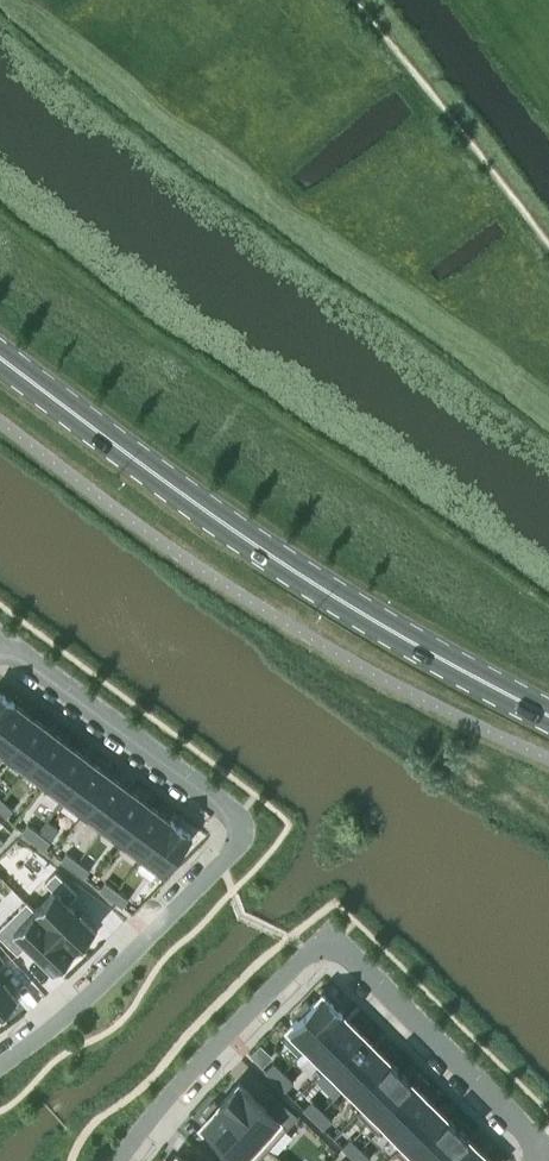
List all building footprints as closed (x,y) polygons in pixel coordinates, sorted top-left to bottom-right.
[(15,702),(0,690),(0,722),(15,702)] [(0,722),(0,748),(7,753),(35,716),(15,702),(0,722)] [(35,716),(7,753),(26,768),(54,731),(35,716)] [(54,731),(26,768),(46,782),(73,745),(54,731)] [(73,745),(46,782),(65,797),(93,760),(73,745)] [(93,760),(65,797),(85,811),(112,774),(93,760)] [(112,774),(85,811),(104,826),(132,789),(112,774)] [(132,789),(104,826),(124,840),(151,803),(132,789)] [(0,802),(0,809),(6,816),(13,809),(3,799),(0,802)] [(151,803),(124,840),(143,855),(170,818),(151,803)] [(170,818),(143,855),(163,870),(191,833),(170,818)] [(28,823),(22,830),(34,839),(39,831),(28,823)] [(39,831),(34,839),(45,847),(51,840),(39,831)] [(67,852),(61,859),(73,868),(78,860),(67,852)] [(78,860),(73,868),(84,876),(90,869),(78,860)] [(35,907),(34,908),(75,949),(78,946),(79,948),(94,933),(93,931),(95,928),(68,902),(78,892),(56,870),(45,881),(53,889),(35,907)] [(106,881),(100,888),(111,897),(117,889),(106,881)] [(117,889),(111,897),(123,905),(129,898),(117,889)] [(0,926),(0,935),(18,952),(28,942),(55,969),(57,966),(59,968),(74,953),(72,951),(75,949),(34,908),(35,907),(27,899),(0,926)] [(16,1002),(14,1000),(17,998),(0,976),(0,1014),(16,1002)] [(299,1015),(288,1026),(307,1045),(303,1049),(304,1050),(342,1012),(343,1011),(323,992),(323,993),(322,992),(311,1003),(307,999),(295,1011),(299,1015)] [(342,1012),(304,1050),(324,1069),(362,1031),(342,1012)] [(362,1031),(324,1069),(343,1089),(381,1050),(362,1031)] [(381,1050),(343,1089),(361,1107),(357,1111),(358,1112),(401,1069),(391,1059),(381,1050)] [(275,1079),(284,1071),(274,1061),(265,1069),(275,1079)] [(401,1069),(358,1112),(377,1131),(419,1088),(410,1079),(410,1078),(401,1069)] [(286,1089),(294,1081),(284,1071),(275,1079),(286,1089)] [(239,1082),(220,1102),(221,1102),(269,1147),(299,1114),(278,1094),(267,1106),(240,1081),(239,1082)] [(419,1088),(377,1131),(378,1132),(382,1128),(399,1145),(395,1149),(396,1150),(439,1107),(419,1088)] [(314,1118),(322,1109),(312,1099),(304,1107),(314,1118)] [(201,1123),(228,1148),(217,1160),(256,1160),(269,1147),(221,1102),(219,1104),(215,1100),(204,1111),(208,1115),(201,1123)] [(396,1150),(408,1160),(424,1160),(458,1126),(449,1116),(448,1117),(439,1107),(396,1150)] [(324,1128),(332,1119),(322,1109),(314,1118),(324,1128)] [(424,1160),(462,1160),(477,1145),(468,1136),(468,1135),(458,1126),(424,1160)] [(352,1156),(361,1147),(351,1137),(342,1146),(352,1156)] [(462,1160),(493,1160),(477,1145),(462,1160)] [(371,1157),(361,1147),(352,1156),(358,1160),(367,1160),(371,1157)]
